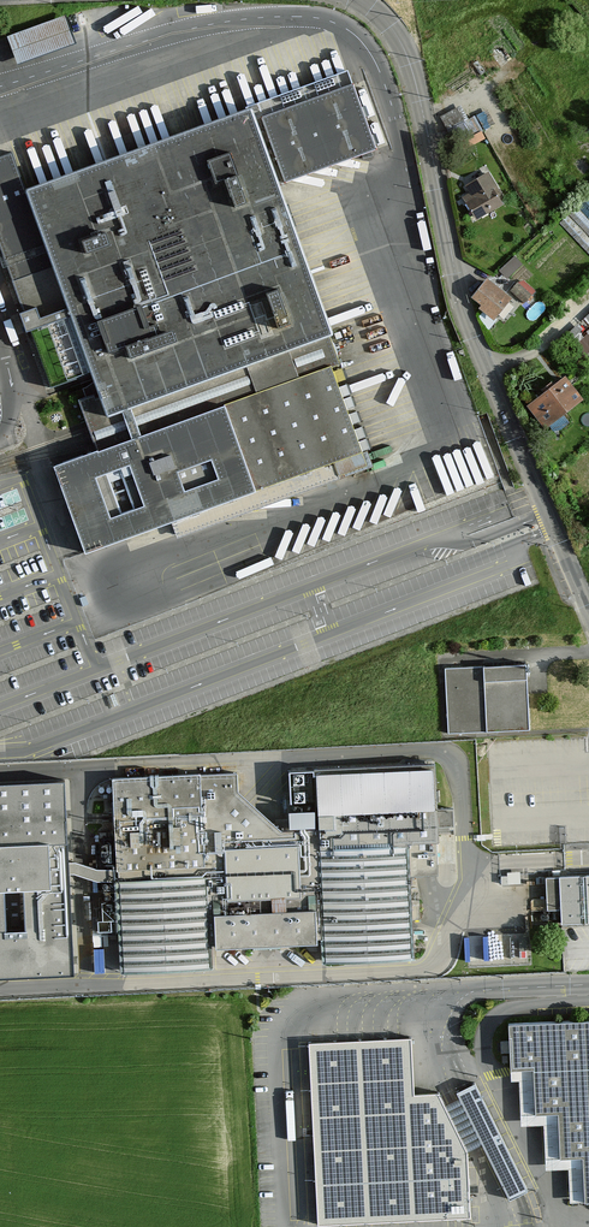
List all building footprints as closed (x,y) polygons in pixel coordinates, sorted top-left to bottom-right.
[(10,40),(20,67),(79,46),(69,19),(10,40)] [(41,214),(107,396),(83,404),(101,455),(58,470),(90,558),(368,458),(338,375),(346,372),(336,343),(342,340),(286,189),(383,154),(358,86),(262,121),(259,114),(31,197),(16,155),(0,161),(0,228),(41,214)] [(447,112),(451,127),(466,122),(472,140),(486,136),(480,114),(466,118),(463,107),(447,112)] [(477,216),(508,203),(493,168),(462,182),(477,216)] [(588,217),(588,216),(579,206),(565,220),(575,231),(588,217)] [(518,253),(503,266),(510,275),(526,262),(518,253)] [(474,303),(501,326),(519,304),(525,309),(538,294),(521,280),(508,295),(492,281),(474,303)] [(572,334),(588,352),(588,317),(572,334)] [(569,380),(531,408),(551,435),(588,407),(569,380)] [(526,665),(446,669),(449,734),(530,730),(526,665)] [(291,805),(317,804),(316,764),(290,765),(291,805)] [(236,772),(113,777),(115,831),(99,832),(103,919),(118,918),(121,971),(213,967),(212,946),(322,941),(323,962),(414,958),(410,875),(438,873),(433,765),(317,770),(319,829),(281,830),(237,790),(236,772)] [(0,783),(0,976),(74,972),(64,780),(0,783)] [(542,873),(542,904),(556,904),(556,918),(588,917),(588,872),(542,873)] [(504,1017),(506,1066),(531,1065),(533,1109),(555,1108),(556,1154),(581,1153),(582,1194),(588,1194),(588,1014),(504,1017)] [(408,1036),(305,1042),(311,1224),(465,1217),(465,1148),(434,1090),(408,1092),(408,1036)]
